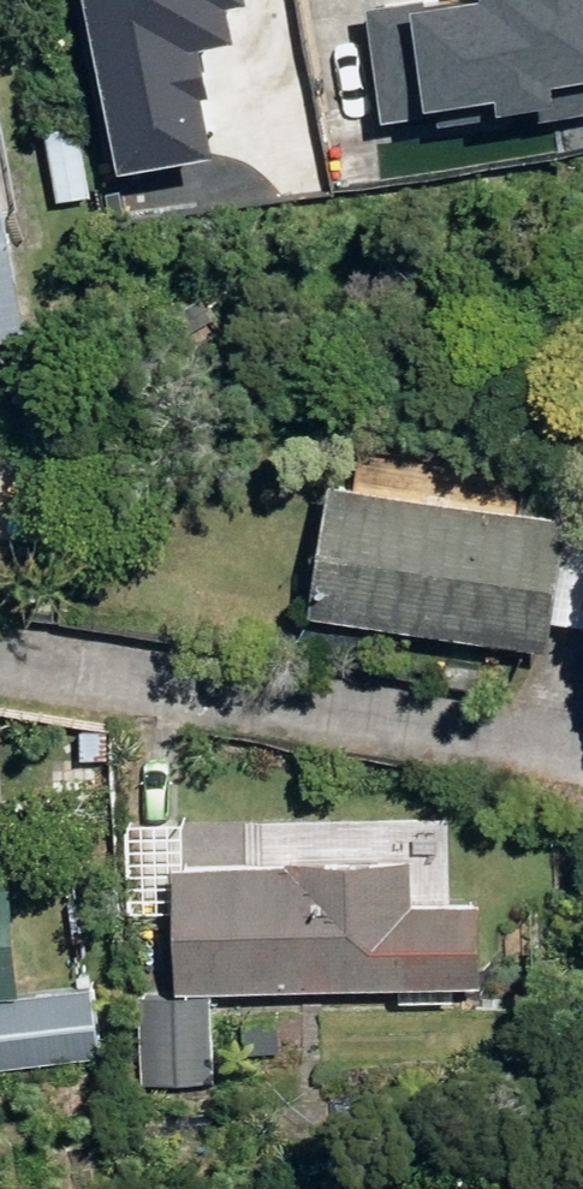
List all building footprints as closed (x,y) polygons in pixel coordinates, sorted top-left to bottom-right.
[(117,216),(292,182),(256,0),(76,0),(117,216)] [(407,97),(486,91),(488,122),(582,116),(582,0),(400,0),(407,97)] [(40,127),(53,198),(86,194),(73,121),(40,127)] [(21,330),(19,322),(0,231),(0,334),(21,330)] [(171,309),(184,329),(208,313),(196,293),(171,309)] [(309,607),(544,645),(563,517),(329,481),(309,607)] [(164,859),(168,987),(394,985),(393,1003),(446,1002),(446,984),(478,985),(476,900),(411,900),(410,856),(164,859)] [(11,991),(3,874),(0,874),(0,992),(11,991)] [(0,992),(0,1056),(94,1051),(91,987),(11,991),(0,992)] [(206,995),(133,995),(135,1098),(207,1096),(206,995)]
